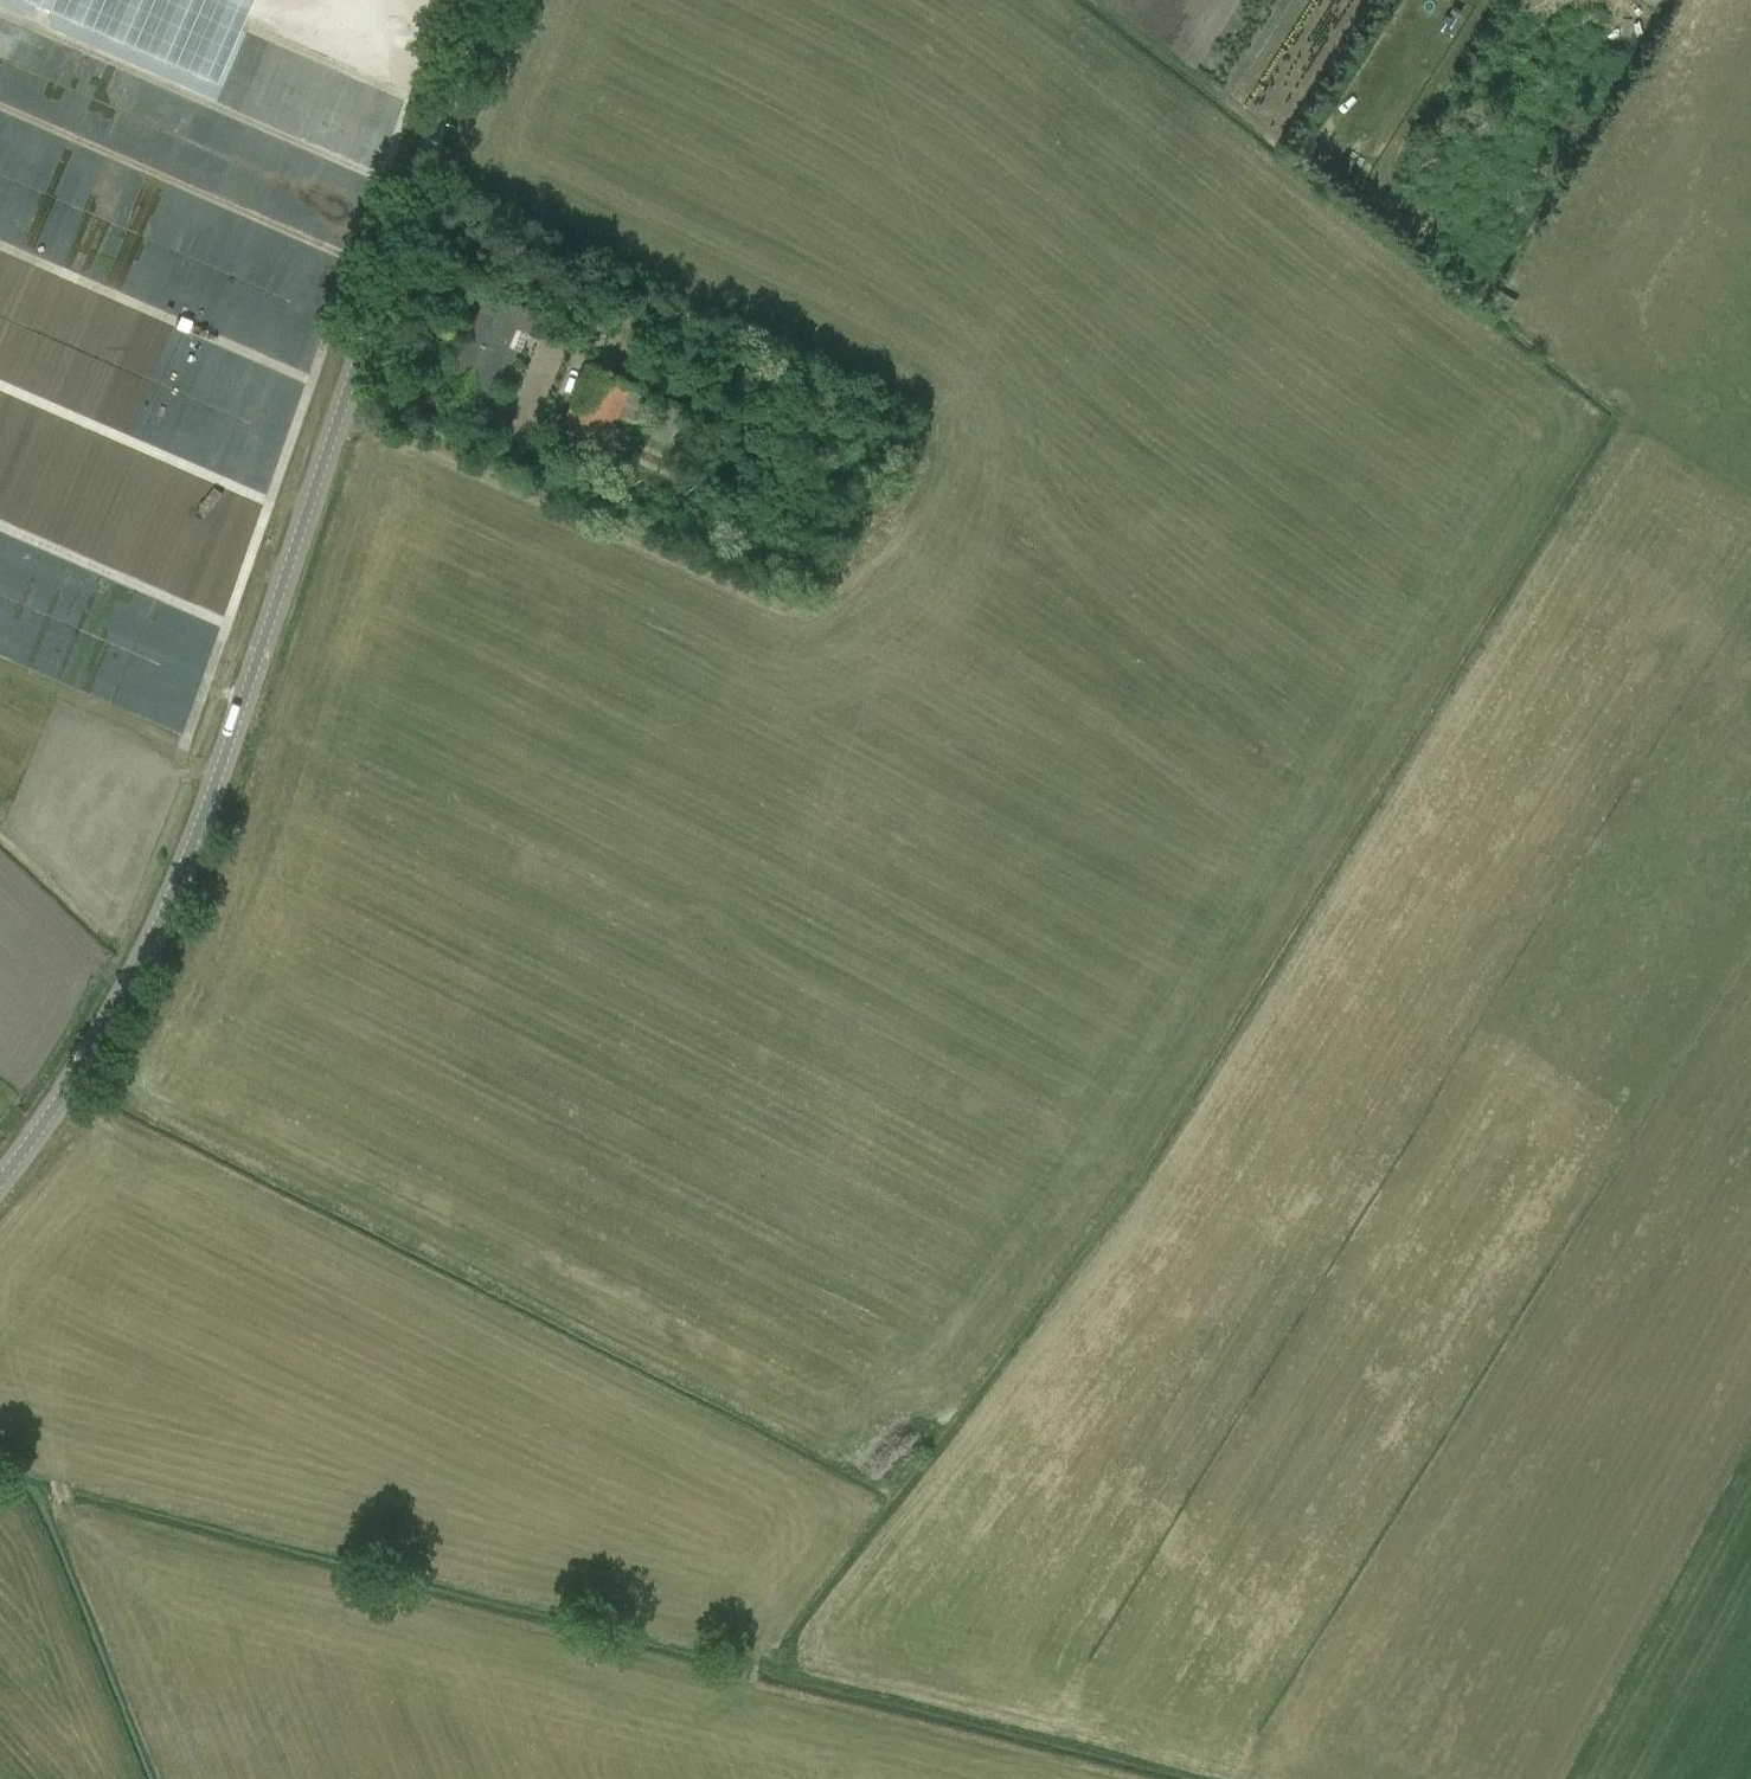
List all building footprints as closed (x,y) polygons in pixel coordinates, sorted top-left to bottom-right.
[(306,115),(355,0),(35,0),(306,115)] [(435,392),(457,401),(481,412),(494,378),(504,383),(511,367),(510,367),(517,350),(521,352),(538,313),(501,297),(479,288),(435,392)] [(1506,321),(1517,302),(1498,291),(1487,310),(1506,321)] [(604,324),(601,332),(611,337),(615,329),(604,324)] [(653,392),(588,364),(558,431),(624,459),(653,392)] [(635,470),(660,483),(678,491),(710,416),(665,397),(635,470)] [(222,495),(214,489),(194,513),(202,520),(222,495)]
